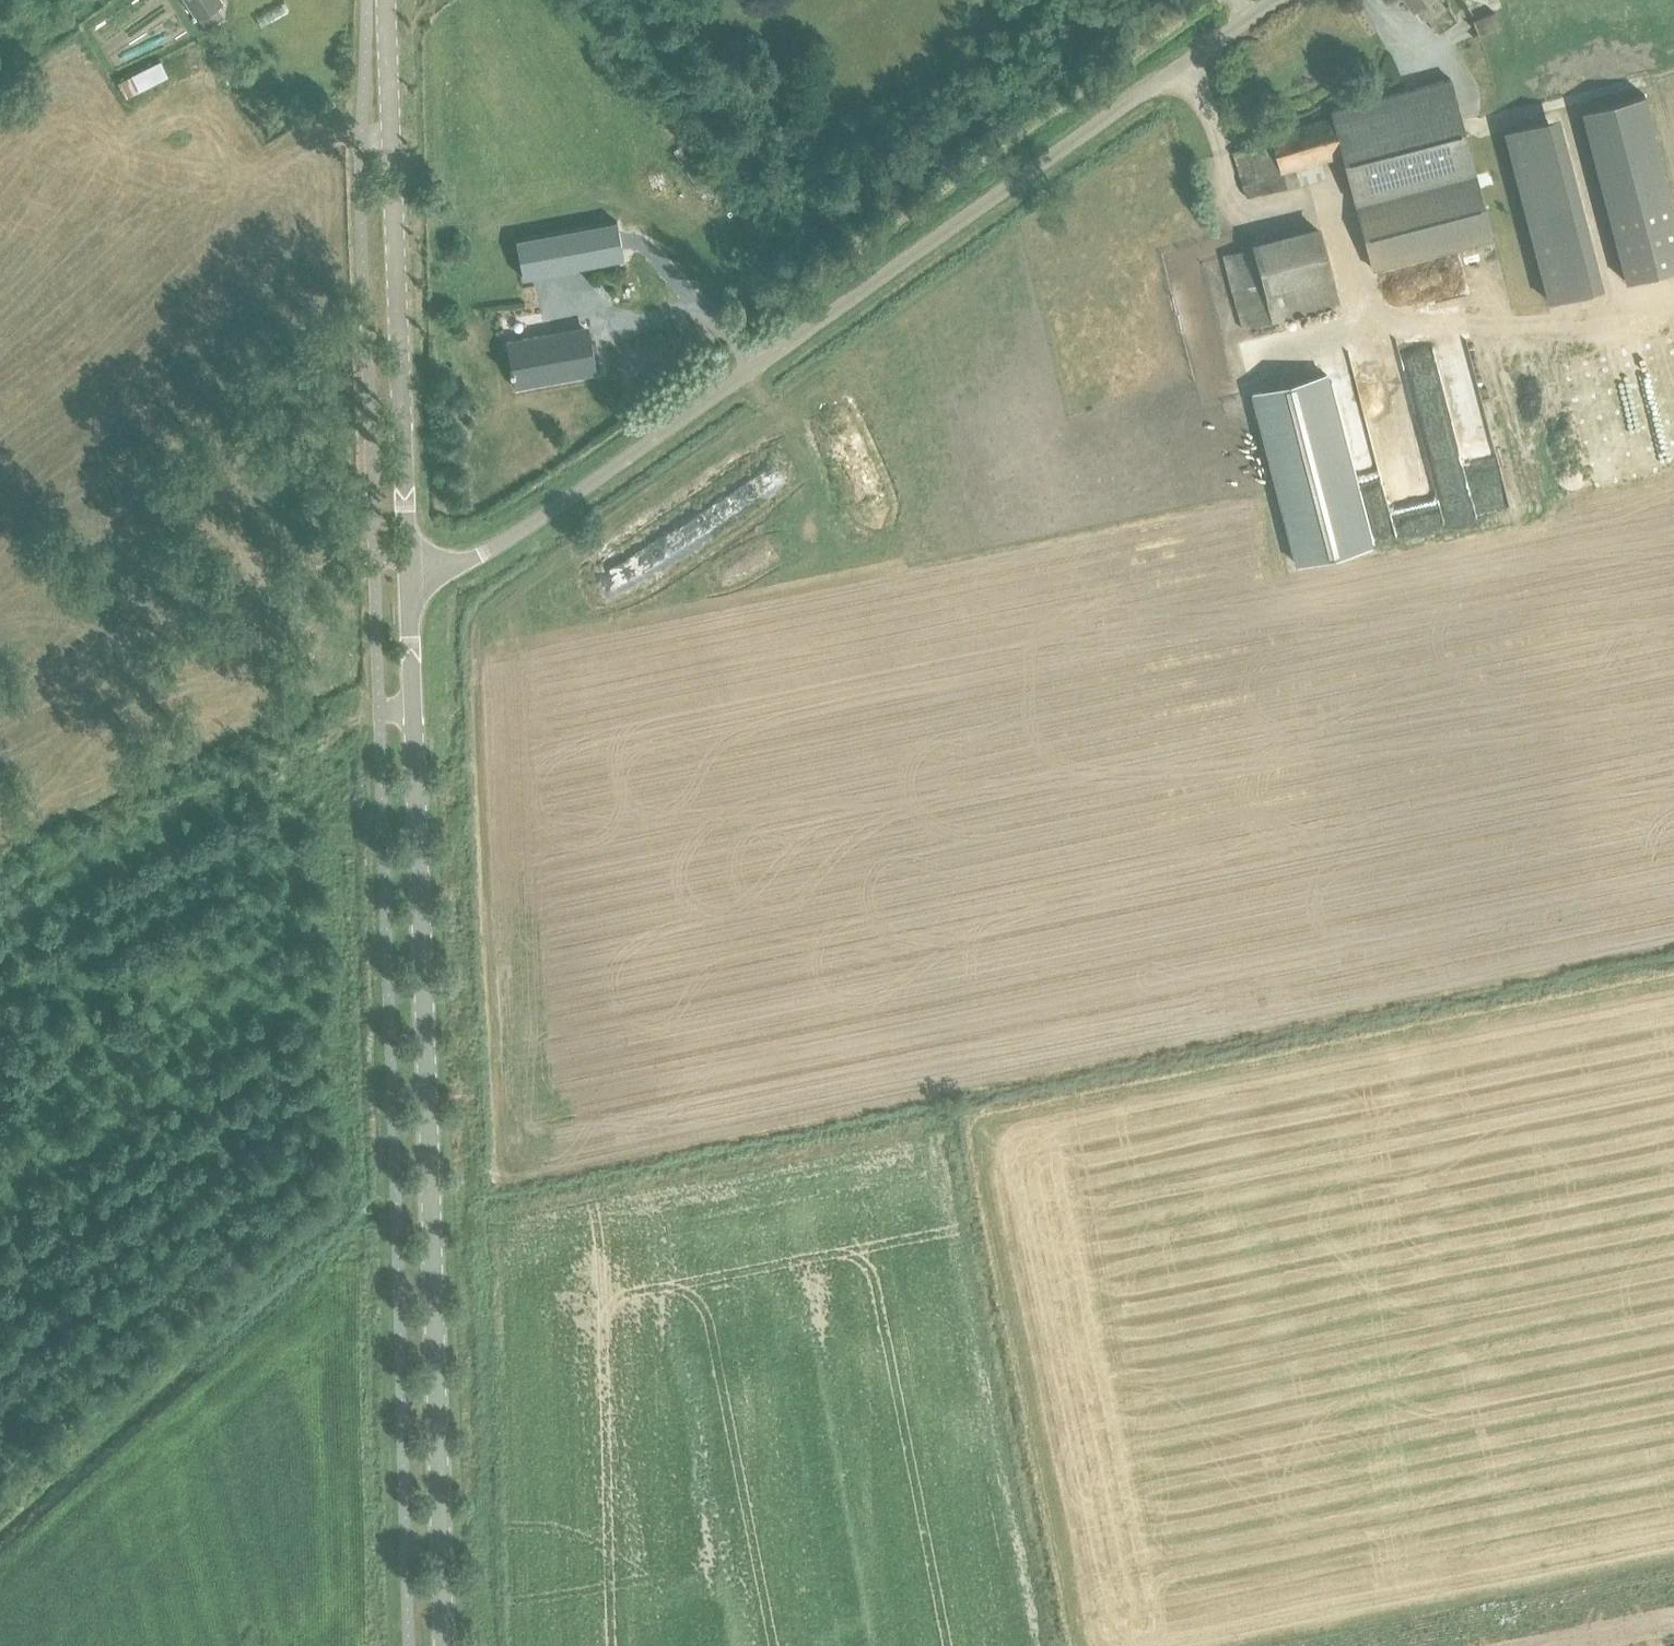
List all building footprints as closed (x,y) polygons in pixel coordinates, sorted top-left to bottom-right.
[(198,19),(223,3),(222,0),(186,0),(198,19)] [(259,10),(264,23),(295,10),(290,0),(282,0),(259,10)] [(1445,0),(1408,0),(1413,8),(1416,6),(1424,19),(1427,17),(1439,33),(1459,19),(1445,0)] [(1473,20),(1479,34),(1501,25),(1495,11),(1473,20)] [(119,79),(127,94),(174,70),(167,55),(119,79)] [(1493,236),(1451,78),(1332,111),(1334,118),(1271,135),(1272,140),(1234,150),(1247,196),(1326,175),(1321,157),(1342,151),(1373,268),(1493,236)] [(1645,94),(1581,111),(1625,281),(1673,268),(1673,206),(1645,94)] [(1505,130),(1549,301),(1592,289),(1548,119),(1505,130)] [(519,238),(526,275),(625,257),(618,220),(519,238)] [(1330,274),(1319,230),(1223,255),(1242,329),(1336,304),(1328,274),(1330,274)] [(573,277),(558,278),(560,308),(575,307),(573,277)] [(598,373),(590,333),(546,341),(545,334),(506,341),(515,388),(598,373)] [(1327,374),(1253,393),(1297,563),(1371,544),(1327,374)] [(1452,523),(1511,511),(1487,400),(1469,403),(1472,419),(1459,422),(1465,450),(1432,457),(1435,475),(1442,474),(1452,523)]
